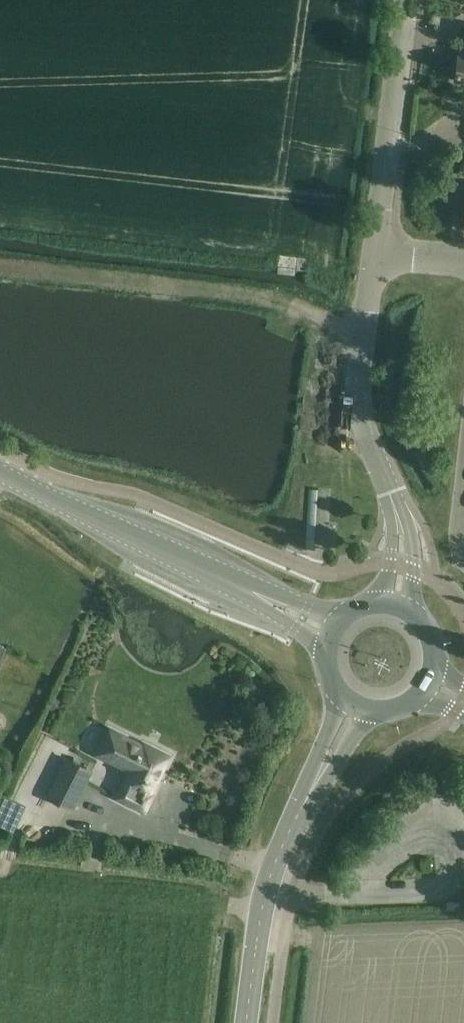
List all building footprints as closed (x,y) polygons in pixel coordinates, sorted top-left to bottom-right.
[(463,82),(463,52),(458,51),(454,81),(463,82)] [(109,729),(97,753),(130,770),(117,796),(143,810),(150,795),(148,794),(167,756),(144,744),(143,746),(109,729)] [(71,809),(74,803),(69,801),(86,768),(66,758),(46,797),(71,809)] [(9,810),(32,819),(40,799),(18,790),(9,810)]
